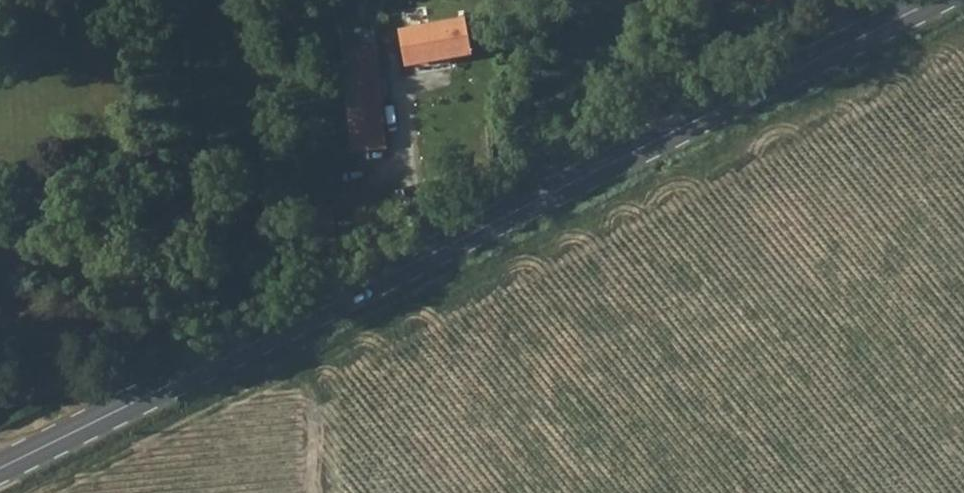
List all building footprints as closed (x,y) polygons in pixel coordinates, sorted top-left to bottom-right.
[(473,51),(467,18),(402,28),(405,60),(473,51)] [(358,32),(339,34),(351,153),(369,151),(370,162),(385,162),(382,90),(376,32),(364,36),(358,32)]
